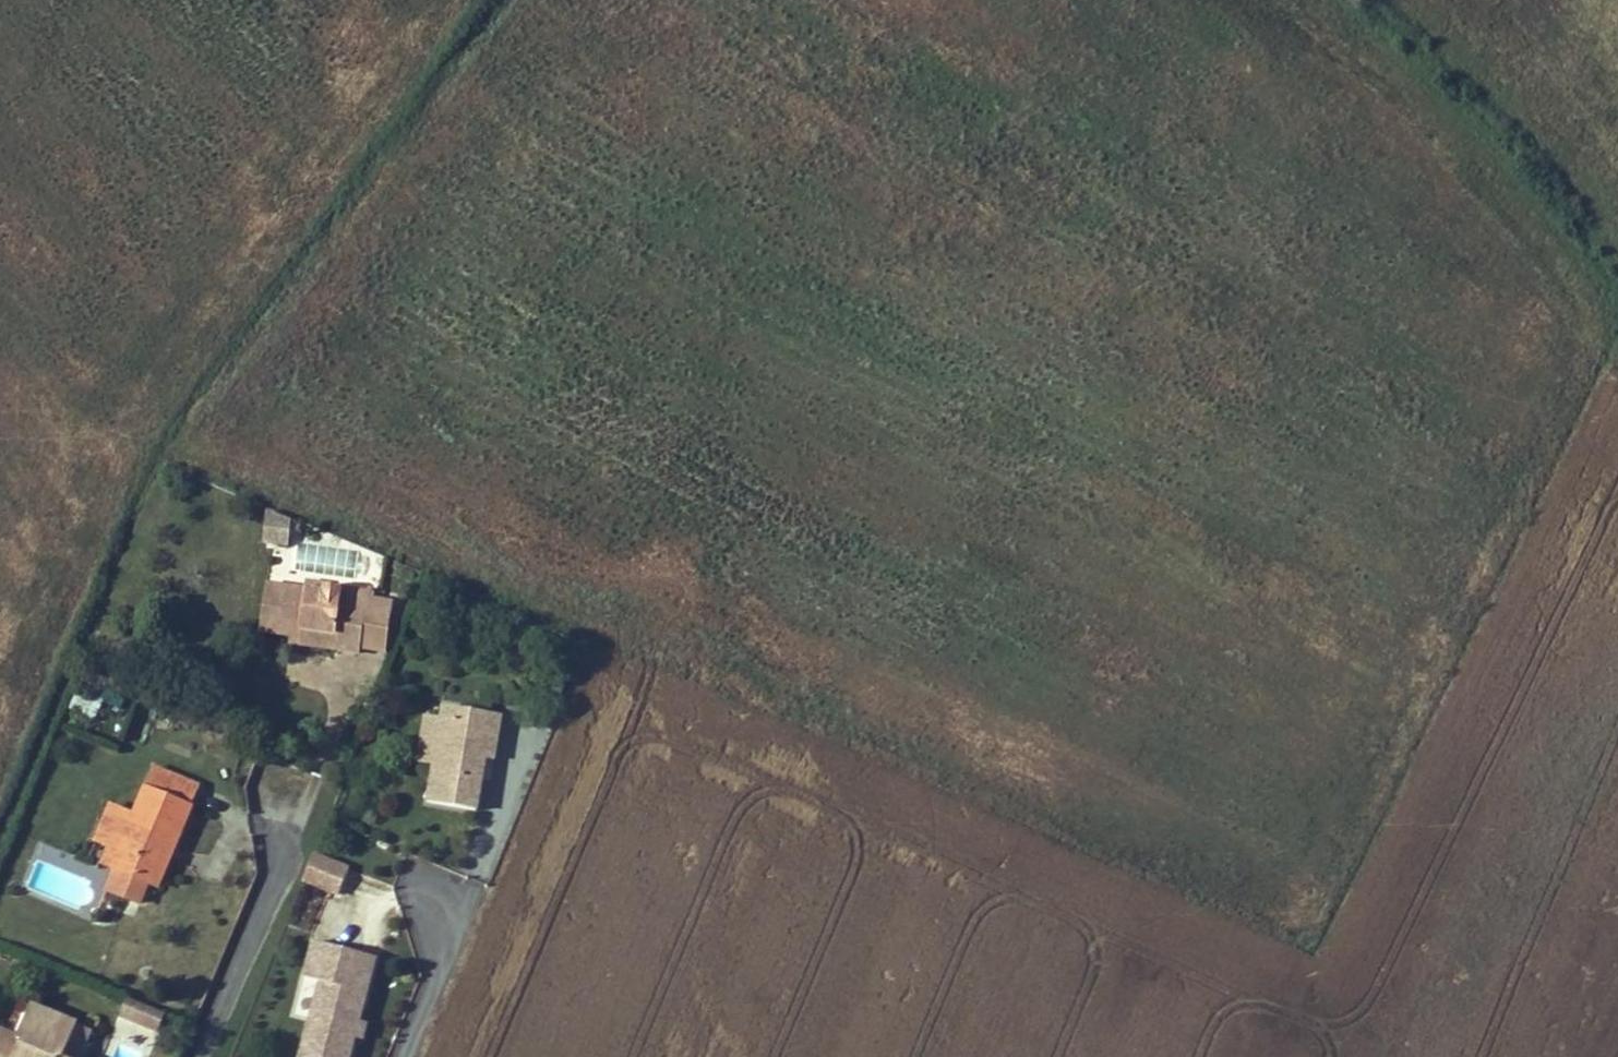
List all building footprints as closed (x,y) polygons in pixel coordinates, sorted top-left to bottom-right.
[(288,544),(290,522),(269,520),(266,542),(288,544)] [(323,592),(324,585),(308,583),(307,590),(323,592)] [(366,608),(366,606),(341,603),(343,587),(324,585),(323,592),(307,590),(267,585),(261,631),(291,636),(335,641),(334,649),(360,652),(361,647),(366,609),(366,608)] [(367,600),(368,591),(343,587),(341,603),(366,606),(367,600)] [(393,611),(394,604),(367,600),(366,606),(366,608),(393,611)] [(386,650),(391,612),(393,612),(393,611),(366,608),(366,609),(361,647),(386,650)] [(335,641),(291,636),(290,643),(334,649),(335,641)] [(485,759),(486,750),(496,751),(502,716),(445,706),(442,719),(434,765),(428,802),(476,811),(485,759)] [(434,765),(442,719),(426,717),(419,762),(434,765)] [(494,761),(496,751),(486,750),(485,759),(494,761)] [(174,849),(200,787),(154,768),(134,816),(120,850),(113,868),(114,869),(123,872),(114,892),(140,903),(148,883),(152,884),(165,852),(161,850),(163,845),(174,849)] [(120,850),(134,816),(111,806),(96,841),(109,846),(102,863),(113,868),(120,850)] [(159,887),(174,849),(163,845),(161,850),(165,852),(152,884),(159,887)] [(303,880),(338,895),(348,870),(313,855),(303,880)] [(114,892),(123,872),(114,869),(105,889),(114,892)] [(359,1020),(367,993),(349,988),(358,952),(314,941),(304,978),(320,982),(301,1056),(350,1056),(355,1038),(359,1020)] [(367,993),(376,958),(358,952),(349,988),(367,993)] [(134,1019),(140,1003),(130,999),(124,1014),(134,1019)] [(157,1028),(163,1013),(140,1003),(134,1019),(157,1028)] [(76,1024),(34,1006),(20,1038),(20,1040),(25,1042),(21,1051),(0,1042),(0,1056),(62,1056),(76,1024)] [(361,1040),(366,1022),(359,1020),(355,1038),(361,1040)] [(91,1031),(76,1024),(62,1056),(80,1056),(91,1031)] [(25,1042),(20,1040),(20,1038),(4,1031),(0,1040),(0,1042),(21,1051),(25,1042)]
